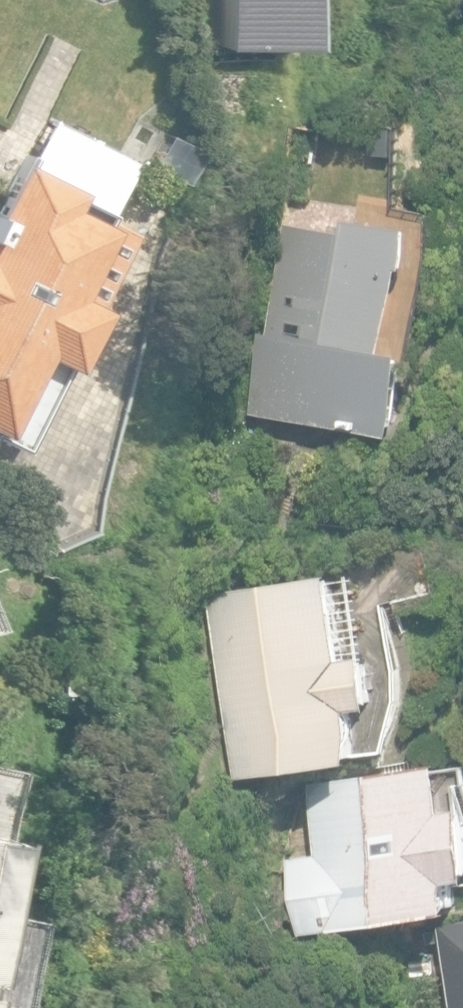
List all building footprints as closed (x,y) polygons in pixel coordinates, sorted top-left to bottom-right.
[(210,60),(316,51),(317,0),(205,0),(210,60)] [(134,160),(48,118),(25,164),(17,159),(0,193),(0,436),(22,447),(63,365),(70,369),(101,308),(95,305),(132,231),(105,217),(134,160)] [(323,157),(323,129),(298,130),(297,156),(323,157)] [(256,411),(400,434),(413,353),(389,349),(406,241),(286,222),(256,411)] [(212,592),(239,781),(366,763),(359,709),(381,706),(374,655),(350,658),(338,574),(212,592)] [(307,934),(462,909),(462,805),(455,807),(448,761),(311,783),(322,852),(295,856),(307,934)] [(3,984),(26,839),(0,835),(0,984),(3,984)] [(460,1007),(462,1007),(462,919),(446,922),(453,968),(460,1007)]
